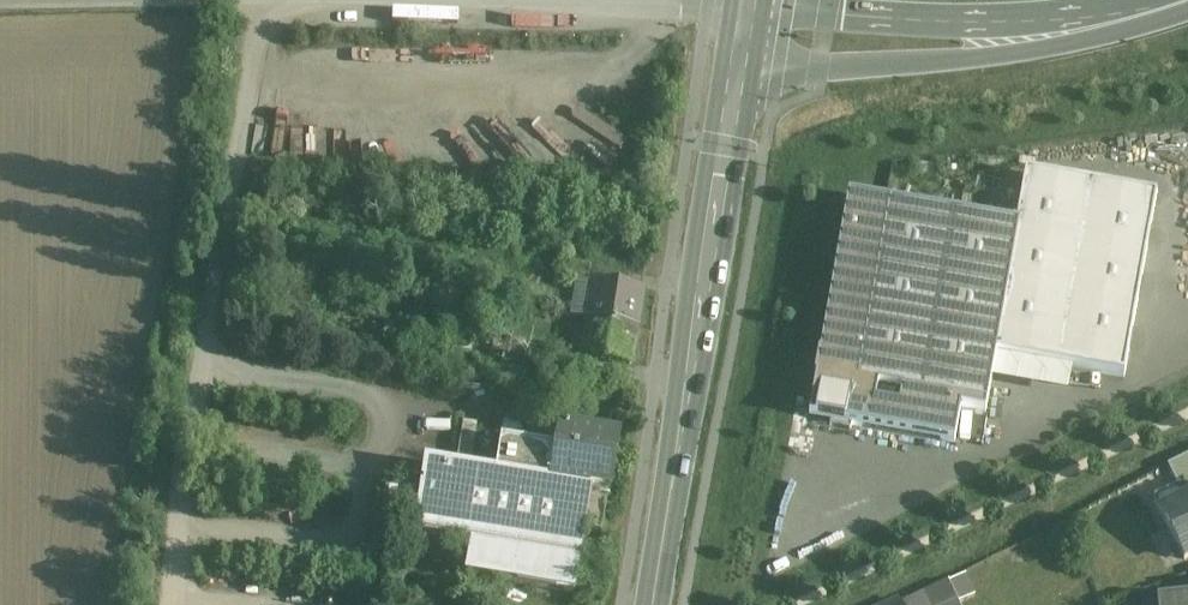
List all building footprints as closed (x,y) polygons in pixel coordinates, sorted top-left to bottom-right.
[(1155,199),(1026,176),(1017,227),(1019,227),(996,355),(1072,369),(1122,378),(1155,199)] [(1017,227),(848,197),(809,419),(830,423),(830,428),(851,431),(851,427),(954,445),(960,411),(985,416),(991,383),(996,355),(1019,227),(1017,227)] [(589,267),(562,262),(560,276),(587,280),(589,267)] [(641,290),(594,282),(588,319),(635,327),(641,290)] [(991,383),(1068,397),(1072,369),(996,355),(991,383)] [(557,434),(503,425),(494,478),(426,467),(422,491),(385,491),(385,493),(387,493),(387,508),(385,508),(385,510),(419,511),(415,533),(472,542),(466,577),(572,594),(582,532),(600,535),(607,491),(609,491),(617,442),(557,432),(557,434)] [(1187,503),(1187,458),(1167,468),(1178,490),(1186,505),(1187,503)] [(1161,516),(1186,505),(1178,490),(1154,501),(1161,516)] [(1187,561),(1187,503),(1186,505),(1161,516),(1184,563),(1187,561)] [(964,574),(948,582),(957,603),(974,595),(964,574)] [(900,604),(901,604),(958,604),(957,603),(948,582),(900,604)]
